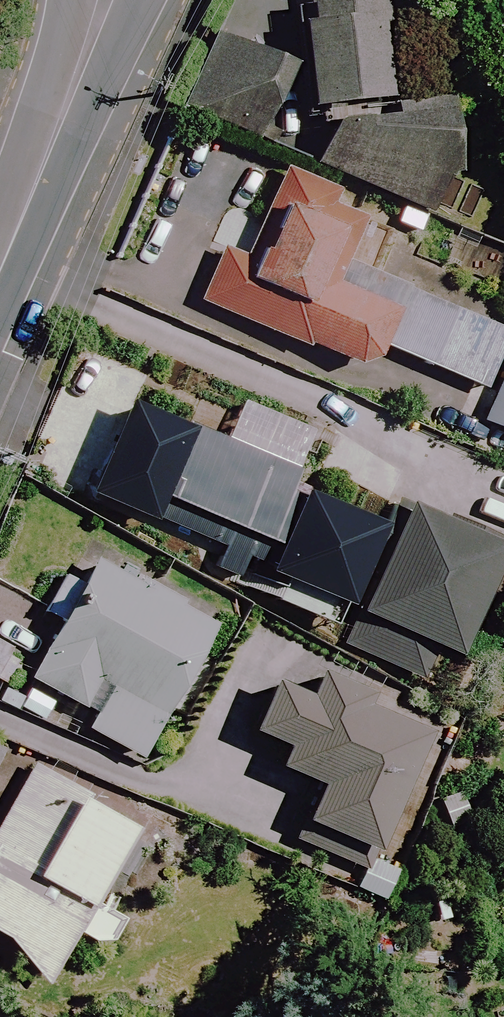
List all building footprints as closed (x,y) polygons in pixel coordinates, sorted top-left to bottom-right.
[(294,112),(378,103),(367,0),(282,0),(294,112)] [(208,34),(177,110),(252,141),(284,65),(208,34)] [(316,126),(325,126),(311,166),(427,215),(442,180),(448,177),(443,140),(439,100),(384,106),(314,115),(316,126)] [(273,171),(234,261),(212,251),(189,304),(282,344),(284,345),(296,351),(360,378),(388,313),(323,285),(357,207),(273,171)] [(479,390),(503,331),(503,328),(400,285),(374,346),(479,390)] [(479,424),(503,434),(503,363),(479,424)] [(181,431),(127,407),(92,487),(220,543),(211,564),(235,575),(244,553),(269,563),(265,571),(331,600),(364,527),(282,491),(292,469),(185,423),(181,431)] [(400,503),(338,643),(419,679),(431,653),(446,660),(497,545),(400,503)] [(52,627),(23,679),(79,710),(94,682),(105,689),(81,732),(133,760),(207,627),(88,561),(52,627)] [(312,793),(297,829),(369,859),(420,739),(359,713),(364,700),(313,679),(303,702),(268,687),(245,739),(279,754),(270,775),(312,793)] [(41,986),(129,831),(81,804),(87,794),(30,763),(0,816),(0,939),(3,941),(41,986)]
